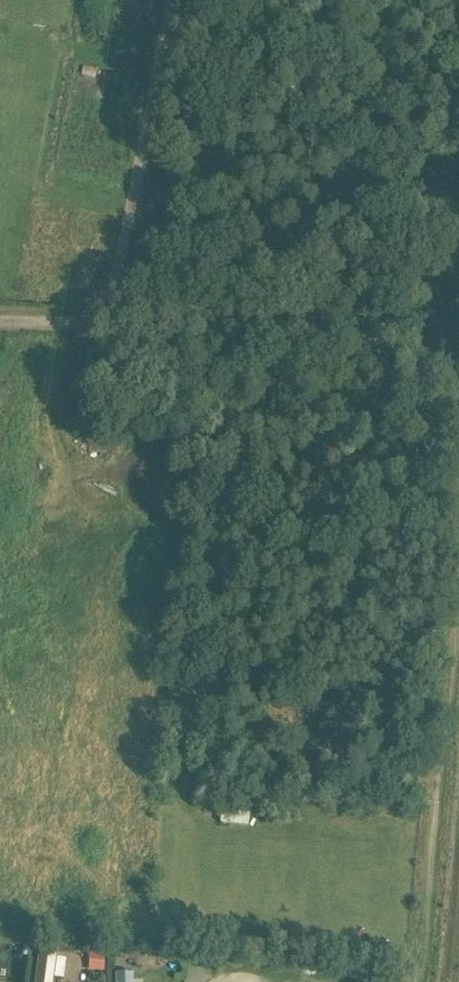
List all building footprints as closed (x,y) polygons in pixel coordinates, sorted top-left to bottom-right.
[(36,981),(53,981),(54,979),(56,959),(56,957),(39,955),(36,981)] [(104,971),(105,955),(91,955),(90,970),(104,971)]
